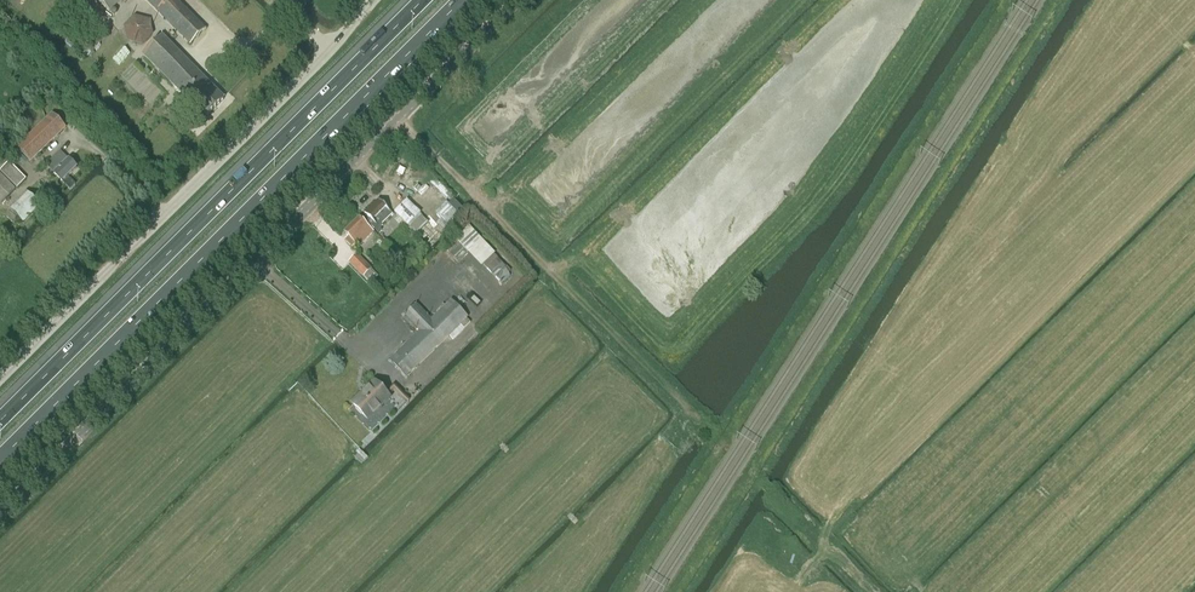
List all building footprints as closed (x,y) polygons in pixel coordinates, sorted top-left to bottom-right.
[(122,0),(97,0),(110,13),(122,0)] [(190,45),(206,29),(176,0),(145,0),(190,45)] [(225,98),(163,35),(142,55),(204,119),(225,98)] [(182,99),(176,99),(172,103),(172,109),(176,113),(182,114),(186,108),(186,103),(182,99)] [(23,127),(31,118),(22,111),(15,119),(23,127)] [(66,128),(52,114),(17,148),(31,162),(66,128)] [(60,152),(46,166),(50,170),(47,173),(51,177),(54,174),(69,189),(70,190),(75,186),(74,185),(67,178),(77,169),(69,160),(67,162),(64,160),(66,158),(60,152)] [(26,179),(9,162),(0,171),(0,172),(17,189),(26,179)] [(417,170),(415,178),(427,181),(429,173),(417,170)] [(1,204),(16,190),(0,173),(0,203),(1,204)] [(9,209),(23,224),(41,206),(26,192),(9,209)] [(449,228),(465,212),(453,199),(437,216),(449,228)] [(365,213),(369,218),(366,221),(379,234),(382,231),(380,229),(393,215),(378,200),(365,213)] [(421,213),(407,200),(394,213),(398,217),(408,226),(421,213)] [(402,221),(398,217),(394,220),(399,225),(402,221)] [(353,247),(355,245),(358,248),(373,233),(359,218),(343,233),(347,237),(345,239),(353,247)] [(349,263),(363,277),(371,269),(357,255),(349,263)] [(470,323),(466,319),(468,318),(451,301),(431,320),(416,304),(405,316),(419,331),(389,360),(406,377),(460,325),(464,329),(470,323)] [(351,403),(368,420),(389,399),(373,382),(351,403)]
